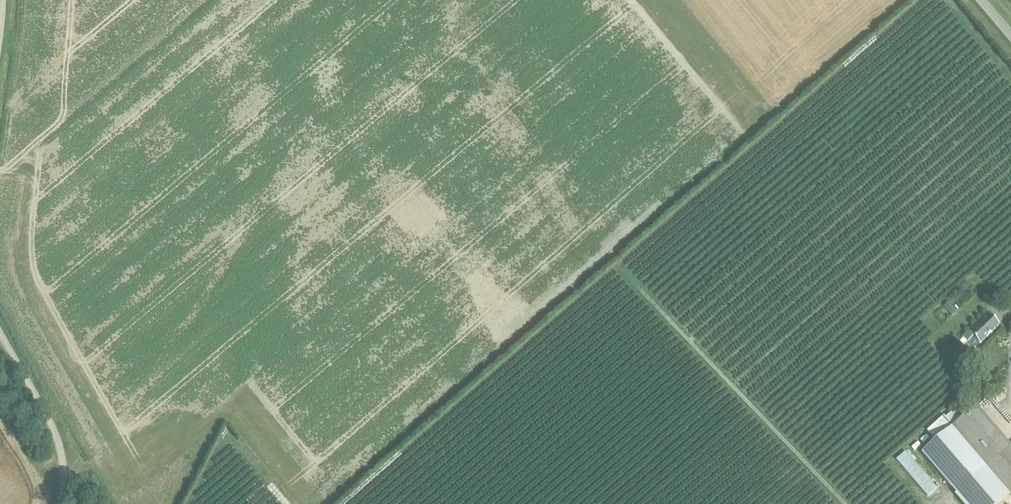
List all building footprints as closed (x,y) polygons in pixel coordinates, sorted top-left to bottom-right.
[(949,303),(945,307),(953,316),(957,312),(949,303)] [(973,337),(980,344),(1000,326),(988,313),(963,337),(968,342),(973,337)] [(1006,395),(1008,393),(1002,387),(992,396),(999,404),(1008,397),(1006,395)] [(1010,422),(1010,421),(1010,402),(1009,403),(1008,402),(999,410),(1010,422)] [(959,407),(947,417),(945,416),(928,431),(937,442),(923,454),(966,503),(1001,503),(1010,496),(1010,446),(977,407),(966,416),(959,407)] [(938,487),(907,451),(898,459),(929,495),(938,487)]
